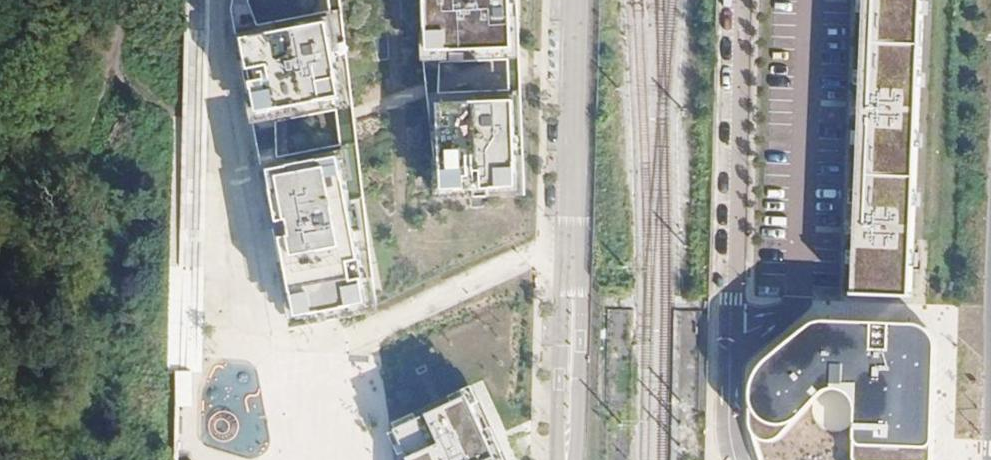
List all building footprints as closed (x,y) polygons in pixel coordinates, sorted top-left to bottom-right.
[(430,48),(513,45),(512,0),(429,0),(430,48)] [(856,295),(912,297),(923,0),(867,0),(856,295)] [(331,20),(246,37),(261,112),(345,96),(331,20)] [(515,98),(443,100),(445,189),(519,185),(515,98)] [(354,146),(264,166),(294,330),(382,311),(354,146)] [(914,322),(912,322),(821,321),(810,326),(793,338),(767,360),(759,373),(752,389),(751,407),(751,419),(752,431),(755,440),(757,449),(761,459),(935,459),(938,348),(936,339),(932,331),(925,325),(914,322)] [(477,395),(404,429),(408,459),(505,459),(477,395)]
